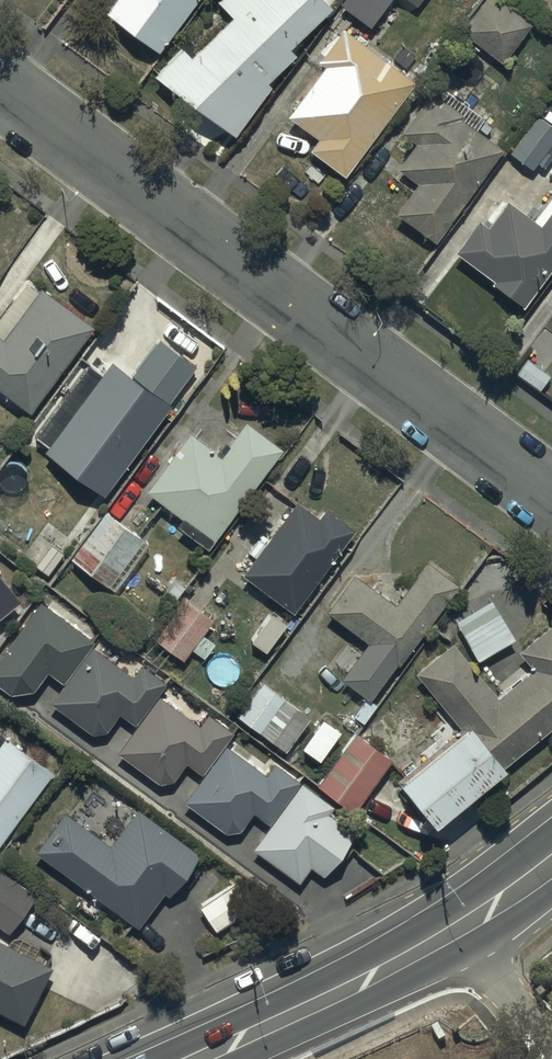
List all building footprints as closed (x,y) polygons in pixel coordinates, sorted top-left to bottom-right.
[(104,9),(157,50),(194,0),(111,0),(104,9)] [(155,76),(233,135),(272,85),(268,82),(295,55),(289,48),(332,8),(324,0),(221,0),(219,2),(234,17),(191,56),(183,48),(155,76)] [(342,7),(371,29),(393,0),(347,0),(342,7)] [(418,9),(425,0),(406,0),(418,9)] [(457,28),(499,61),(529,24),(500,0),(479,0),(457,28)] [(323,65),(286,114),(316,136),(307,147),(343,174),(412,80),(341,28),(317,61),(323,65)] [(416,179),(393,210),(433,240),(502,147),(460,116),(463,112),(431,87),(400,129),(414,139),(396,164),(416,179)] [(509,151),(532,169),(551,143),(551,128),(535,116),(509,151)] [(453,249),(490,277),(488,280),(520,304),(551,262),(551,193),(532,219),(506,200),(486,227),(476,219),(453,249)] [(29,411),(93,326),(39,286),(1,337),(0,336),(0,389),(29,411)] [(109,359),(43,447),(102,492),(169,403),(168,402),(196,365),(158,337),(129,374),(109,359)] [(189,430),(145,487),(182,515),(175,524),(205,546),(281,446),(244,418),(225,443),(227,444),(220,454),(189,430)] [(295,500),(240,572),(292,611),(353,530),(323,507),(316,516),(295,500)] [(107,513),(73,561),(113,589),(147,541),(107,513)] [(366,640),(340,675),(367,697),(457,583),(426,558),(391,602),(349,569),(321,605),(366,640)] [(0,578),(0,617),(19,602),(0,578)] [(184,598),(154,638),(182,658),(189,648),(202,657),(213,643),(201,634),(212,619),(184,598)] [(491,598),(454,620),(475,658),(514,636),(491,598)] [(166,682),(141,662),(131,674),(90,643),(94,639),(41,600),(0,653),(0,684),(8,690),(30,689),(46,669),(62,683),(48,700),(87,731),(105,730),(118,712),(134,724),(115,750),(155,779),(172,779),(184,761),(201,773),(181,800),(223,831),(238,829),(251,811),(268,824),(250,846),(297,881),(309,865),(323,875),(355,831),(332,813),(336,808),(274,761),(264,774),(223,744),(232,732),(207,713),(198,725),(157,694),(166,682)] [(396,777),(431,820),(551,722),(551,624),(550,621),(516,648),(532,668),(496,697),(450,640),(413,670),(452,718),(434,733),(441,741),(396,777)] [(260,681),(235,713),(284,750),(309,717),(260,681)] [(52,770),(0,731),(0,838),(52,770)] [(354,731),(316,782),(351,811),(390,758),(354,731)] [(62,810),(34,851),(136,926),(161,891),(166,894),(197,851),(136,806),(108,844),(62,810)] [(7,933),(34,896),(0,870),(0,928),(7,933)] [(237,879),(198,905),(213,929),(253,903),(237,879)] [(21,1022),(50,965),(0,939),(0,1011),(21,1022)]
